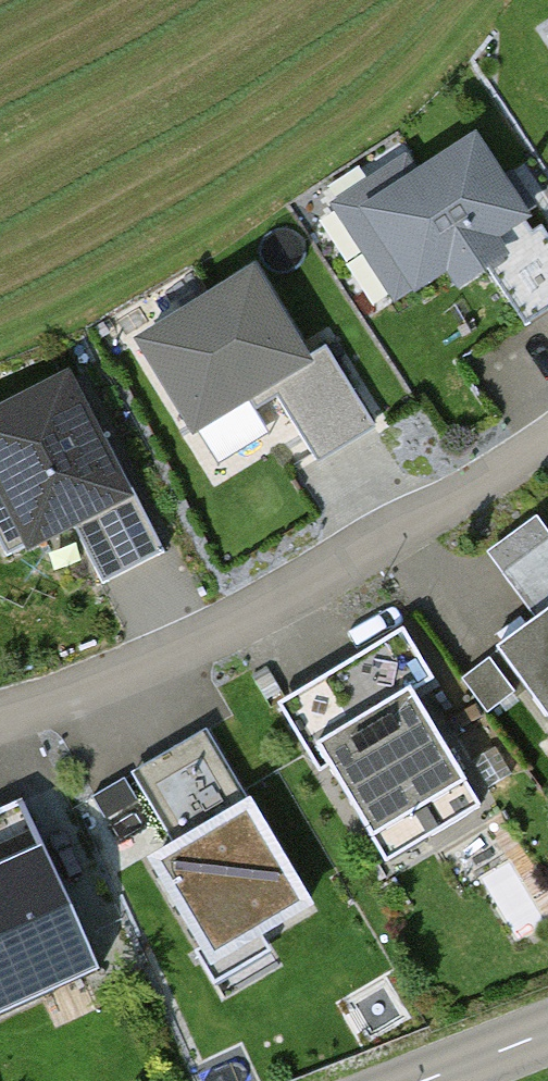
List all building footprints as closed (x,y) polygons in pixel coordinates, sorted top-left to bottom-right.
[(471,139),(353,216),(410,302),(527,224),(471,139)] [(521,328),(547,311),(547,242),(540,231),(482,270),(521,328)] [(249,277),(144,340),(196,426),(269,383),(315,460),(372,426),(324,348),(301,362),(249,277)] [(64,382),(0,414),(0,541),(7,554),(71,522),(103,585),(165,553),(131,488),(121,493),(64,382)] [(529,525),(486,555),(528,616),(488,644),(547,728),(547,727),(547,553),(529,525)] [(400,635),(274,708),(302,756),(321,745),(389,861),(472,812),(406,699),(429,685),(400,635)] [(309,911),(201,735),(130,778),(172,847),(141,865),(207,973),(309,911)] [(27,795),(0,807),(0,1032),(111,982),(27,795)]
